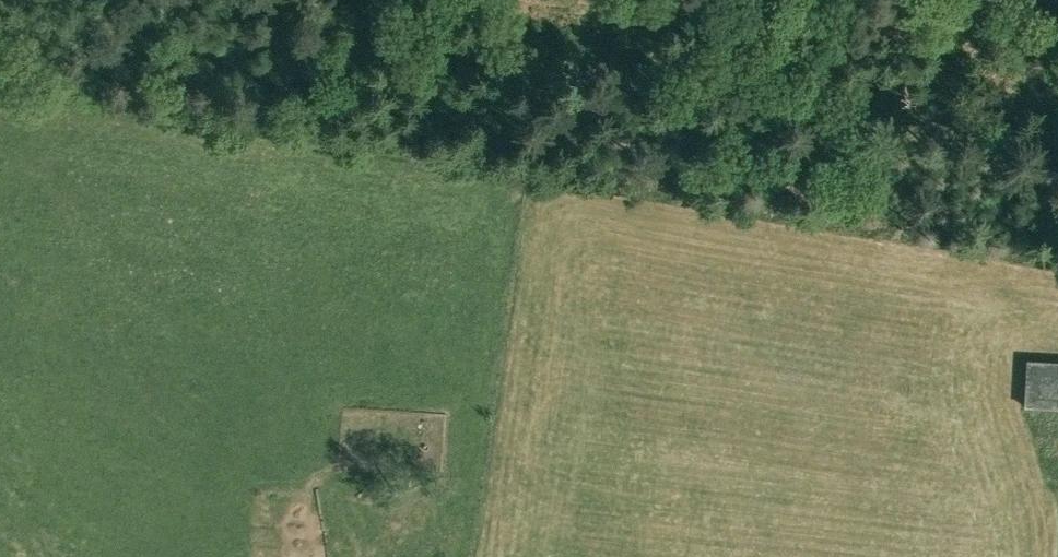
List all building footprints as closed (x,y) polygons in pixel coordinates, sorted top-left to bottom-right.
[(1027,360),(1024,408),(1057,409),(1057,362),(1027,360)]
